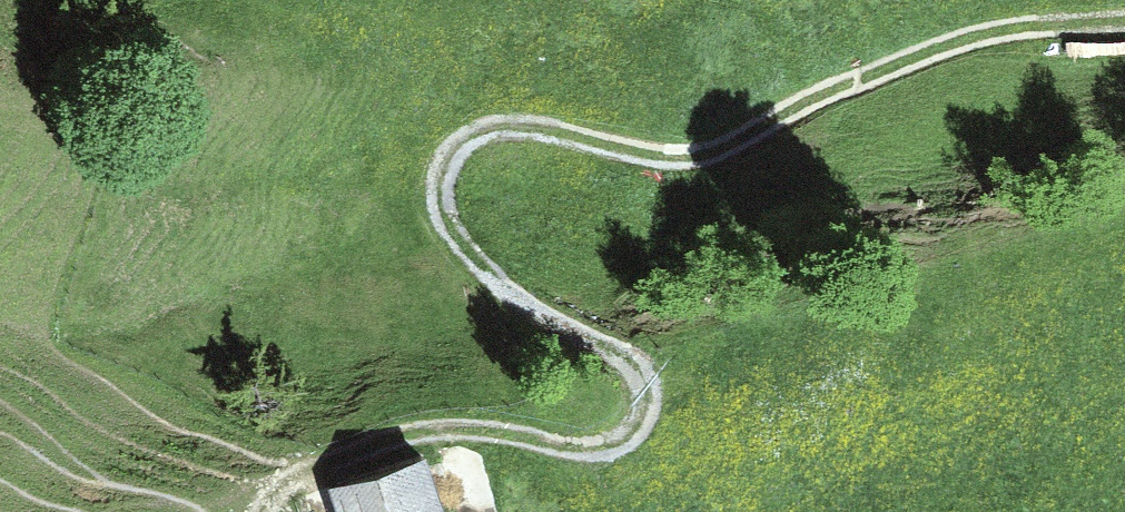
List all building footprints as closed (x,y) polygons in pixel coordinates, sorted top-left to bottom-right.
[(307,497),(312,511),(411,511),(397,469),(307,497)]
